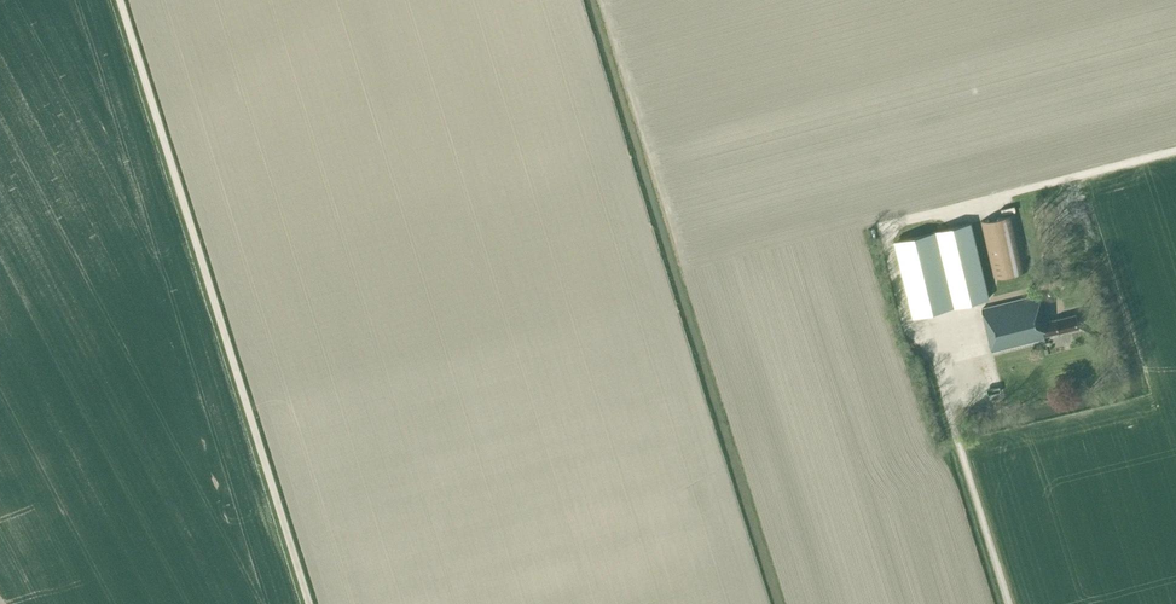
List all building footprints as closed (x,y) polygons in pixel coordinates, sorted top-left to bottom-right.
[(1028,269),(1016,212),(980,221),(993,277),(1028,269)] [(913,315),(953,306),(986,298),(969,224),(935,233),(896,242),(913,315)] [(1044,334),(1078,325),(1075,312),(1048,318),(1042,292),(981,307),(991,349),(1044,336),(1044,334)] [(989,396),(1005,392),(1001,376),(986,380),(989,396)]
